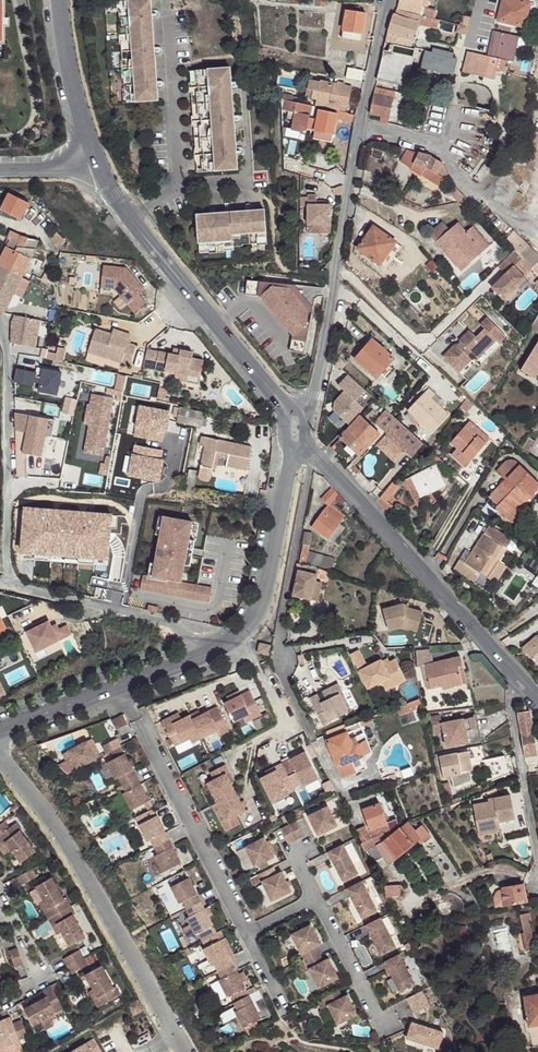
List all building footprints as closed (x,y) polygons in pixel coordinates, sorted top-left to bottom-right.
[(397,9),(420,15),(424,17),(434,19),(436,9),(427,7),(423,6),(425,0),(400,0),(397,9)] [(518,0),(503,0),(498,21),(524,27),(530,3),(518,0)] [(524,31),(531,33),(537,3),(537,1),(533,0),(531,0),(530,3),(524,27),(524,31)] [(105,6),(117,108),(149,105),(148,92),(152,92),(154,90),(155,88),(153,86),(151,85),(147,85),(144,58),(148,58),(150,57),(150,54),(149,51),(146,50),(143,51),(139,21),(143,21),(144,20),(145,17),(144,15),(142,13),(138,13),(137,2),(105,6)] [(354,13),(347,12),(343,40),(361,43),(365,15),(359,14),(360,9),(355,8),(354,13)] [(395,15),(393,15),(388,32),(415,40),(416,39),(418,37),(418,35),(419,33),(419,32),(418,28),(420,15),(397,9),(395,15)] [(495,32),(488,57),(506,62),(513,63),(519,38),(495,32)] [(389,52),(384,51),(378,79),(406,85),(414,51),(391,45),(389,52)] [(432,53),(426,51),(422,68),(453,75),(457,60),(452,58),(454,54),(433,49),(432,53)] [(488,57),(468,52),(463,72),(494,80),(497,70),(504,72),(506,62),(488,57)] [(349,69),(347,79),(362,82),(364,72),(349,69)] [(220,70),(188,74),(200,176),(232,172),(231,157),(234,156),(237,155),(238,153),(237,150),(234,149),(230,150),(227,125),(231,125),(232,124),(234,122),(233,119),(231,118),(226,118),(223,92),(228,91),(230,88),(229,86),(227,84),(222,84),(220,70)] [(200,176),(188,74),(179,75),(192,177),(200,176)] [(319,86),(316,100),(315,106),(341,110),(342,106),(348,108),(352,89),(320,83),(319,86)] [(305,98),(316,100),(319,86),(309,84),(305,98)] [(381,117),(389,118),(390,118),(392,109),(394,99),(396,91),(376,88),(370,114),(381,117)] [(282,100),(292,103),(293,97),(283,95),(282,100)] [(401,101),(394,99),(392,109),(399,111),(401,101)] [(282,100),(281,100),(281,111),(295,114),(292,130),(300,131),(300,134),(306,135),(307,130),(309,119),(312,107),(292,103),(282,100)] [(317,120),(309,119),(307,130),(315,132),(334,135),(337,119),(338,114),(319,111),(317,120)] [(356,116),(338,112),(338,114),(337,119),(346,121),(346,119),(356,121),(356,116)] [(315,132),(314,140),(332,143),(334,135),(315,132)] [(401,162),(411,169),(410,169),(422,177),(423,176),(439,186),(447,175),(442,165),(443,163),(431,157),(430,156),(430,157),(407,150),(401,162)] [(293,170),(294,161),(284,160),(283,170),(293,170)] [(343,196),(345,188),(343,187),(333,190),(335,196),(343,196)] [(28,205),(9,195),(0,211),(19,222),(28,205)] [(315,196),(307,196),(308,234),(331,234),(330,206),(325,206),(315,206),(315,203),(315,196)] [(199,258),(209,257),(209,253),(233,251),(233,248),(266,244),(262,212),(251,214),(250,209),(248,208),(245,208),(242,210),(243,215),(220,217),(220,218),(213,219),(212,214),(212,213),(209,212),(206,212),(205,215),(206,220),(203,220),(203,219),(194,220),(199,258)] [(470,255),(474,260),(489,246),(473,227),(466,233),(458,223),(449,231),(442,223),(429,234),(457,267),(470,255)] [(358,249),(380,265),(396,242),(374,227),(358,249)] [(504,240),(522,258),(531,268),(537,262),(537,255),(515,229),(504,240)] [(34,253),(37,242),(24,239),(13,233),(10,240),(12,241),(0,263),(0,313),(4,317),(34,253)] [(54,243),(59,248),(65,241),(57,235),(55,237),(57,239),(54,243)] [(402,247),(396,242),(380,265),(386,269),(402,247)] [(513,250),(498,266),(506,273),(492,288),(504,299),(525,277),(514,267),(522,258),(513,250)] [(209,253),(209,257),(209,259),(224,257),(223,255),(234,254),(233,251),(209,253)] [(457,267),(460,271),(474,260),(470,255),(457,267)] [(127,269),(102,267),(100,288),(116,290),(136,313),(147,304),(140,296),(144,293),(138,286),(140,284),(127,269)] [(295,338),(292,353),(306,356),(318,298),(310,288),(249,282),(248,297),(262,298),(295,338)] [(326,299),(328,290),(310,288),(318,298),(326,299)] [(12,325),(12,350),(28,353),(32,354),(33,355),(36,340),(35,340),(39,323),(17,316),(12,325)] [(482,349),(485,352),(496,341),(499,344),(506,337),(487,319),(480,326),(484,330),(476,338),(470,332),(459,342),(461,344),(459,347),(458,346),(457,345),(456,345),(455,346),(454,346),(443,357),(459,373),(472,360),(468,357),(471,354),(473,356),(478,352),(482,349)] [(38,358),(47,360),(48,355),(53,332),(45,330),(38,358)] [(130,342),(113,337),(112,339),(109,338),(109,335),(96,331),(89,353),(131,368),(137,348),(129,345),(130,342)] [(115,331),(113,337),(130,342),(132,337),(115,331)] [(355,359),(377,378),(381,373),(388,365),(394,358),(372,340),(355,359)] [(521,370),(530,376),(537,364),(537,365),(537,343),(521,370)] [(57,349),(55,363),(64,365),(67,351),(57,349)] [(478,352),(473,356),(477,360),(485,352),(482,349),(478,352)] [(149,351),(145,370),(179,377),(191,379),(191,377),(203,380),(207,363),(195,360),(196,355),(184,352),(182,358),(175,356),(149,351)] [(392,369),(388,365),(381,373),(385,377),(392,369)] [(37,374),(17,370),(15,383),(35,387),(35,384),(41,385),(39,392),(58,396),(62,373),(44,370),(42,379),(36,378),(37,374)] [(366,391),(349,376),(340,386),(346,391),(336,401),(334,411),(349,424),(364,408),(357,401),(366,391)] [(191,379),(179,377),(178,382),(202,387),(203,380),(191,377),(191,379)] [(408,410),(432,433),(449,415),(442,409),(441,410),(430,400),(435,395),(428,388),(408,410)] [(115,399),(94,395),(92,406),(89,405),(85,424),(90,425),(94,426),(94,431),(89,430),(86,447),(105,451),(115,399)] [(440,400),(435,395),(430,400),(441,410),(442,409),(436,404),(440,400)] [(67,398),(63,413),(75,416),(78,401),(67,398)] [(466,399),(460,408),(466,414),(473,405),(466,399)] [(150,406),(150,417),(192,418),(192,406),(150,406)] [(386,409),(374,422),(412,457),(424,443),(386,409)] [(14,412),(14,430),(47,436),(53,437),(54,421),(14,412)] [(356,452),(362,457),(372,447),(374,448),(385,436),(381,433),(380,435),(360,417),(341,438),(348,444),(356,452)] [(451,443),(457,448),(451,455),(465,468),(486,444),(481,439),(484,435),(469,421),(451,443)] [(47,436),(14,430),(14,477),(23,477),(27,456),(42,459),(47,436)] [(484,435),(481,439),(486,444),(490,439),(484,435)] [(201,437),(199,446),(205,447),(201,467),(199,477),(200,479),(201,481),(203,482),(204,482),(207,482),(208,482),(210,481),(211,479),(213,469),(216,453),(228,456),(226,467),(247,471),(252,448),(224,442),(224,445),(218,443),(218,441),(201,437)] [(353,456),(356,452),(348,444),(345,449),(353,456)] [(205,447),(199,446),(195,466),(201,467),(205,447)] [(105,451),(86,447),(85,453),(104,456),(105,451)] [(213,469),(246,476),(247,471),(226,467),(228,456),(216,453),(213,469)] [(421,454),(416,461),(420,469),(428,465),(421,454)] [(498,506),(496,508),(507,519),(537,486),(537,482),(516,462),(514,461),(513,460),(512,460),(510,460),(508,460),(507,460),(505,461),(496,471),(505,480),(489,497),(498,506)] [(404,480),(414,501),(446,485),(436,464),(404,480)] [(190,471),(186,492),(194,494),(198,473),(190,471)] [(379,498),(386,503),(387,501),(398,486),(393,481),(379,498)] [(507,519),(511,522),(537,493),(537,486),(507,519)] [(346,501),(333,487),(322,499),(328,505),(335,498),(342,505),(346,501)] [(329,504),(311,526),(327,539),(345,518),(329,504)] [(43,509),(25,508),(22,551),(35,553),(52,554),(52,547),(79,549),(79,556),(94,558),(107,559),(111,515),(93,514),(93,517),(78,516),(78,512),(58,511),(58,514),(43,513),(43,509)] [(159,515),(155,535),(161,536),(164,537),(168,517),(159,515)] [(144,575),(141,590),(211,603),(213,588),(200,585),(183,582),(186,565),(191,566),(192,562),(193,555),(188,554),(189,548),(194,549),(196,540),(190,540),(193,522),(168,517),(164,537),(161,536),(156,563),(159,564),(156,577),(149,576),(144,575)] [(478,522),(471,533),(478,537),(485,527),(478,522)] [(305,530),(299,562),(315,566),(327,570),(333,560),(323,556),(308,552),(309,547),(310,547),(314,532),(305,530)] [(453,569),(463,575),(469,566),(480,573),(488,578),(499,561),(507,549),(484,534),(465,563),(459,559),(453,569)] [(79,549),(52,547),(52,554),(79,556),(79,549)] [(94,558),(79,556),(78,563),(94,565),(94,558)] [(205,558),(200,585),(213,588),(219,560),(205,558)] [(499,561),(488,578),(496,584),(507,566),(499,561)] [(314,568),(297,562),(295,576),(298,576),(292,596),(310,600),(315,581),(320,569),(314,568)] [(152,563),(149,576),(156,577),(159,564),(156,563),(152,563)] [(469,566),(463,575),(474,583),(480,573),(469,566)] [(321,583),(315,581),(310,600),(317,602),(321,583)] [(160,614),(162,608),(152,605),(151,612),(160,614)] [(397,628),(412,633),(418,612),(401,607),(399,608),(398,605),(378,611),(384,631),(397,628)] [(35,623),(24,628),(36,650),(71,632),(66,622),(58,627),(55,622),(51,624),(48,619),(44,621),(36,625),(35,623)] [(537,665),(537,635),(536,636),(523,649),(537,665)] [(268,656),(270,646),(260,644),(258,653),(268,656)] [(412,651),(415,668),(425,665),(430,664),(426,647),(412,648),(412,651)] [(360,665),(354,651),(346,656),(364,690),(378,682),(397,672),(391,661),(385,663),(380,666),(378,662),(377,661),(366,666),(363,668),(360,665)] [(430,664),(425,665),(430,689),(444,686),(452,684),(453,687),(463,685),(460,669),(464,668),(462,657),(430,664)] [(397,672),(378,682),(382,690),(401,680),(397,672)] [(335,696),(338,694),(334,686),(319,694),(322,700),(317,702),(314,696),(307,700),(320,726),(344,713),(335,696)] [(251,721),(261,717),(250,692),(241,696),(239,692),(231,696),(233,700),(229,702),(224,704),(233,723),(243,719),(249,716),(251,721)] [(347,712),(338,694),(335,696),(344,713),(347,712)] [(417,697),(406,702),(397,706),(400,713),(416,706),(414,704),(419,702),(417,697)] [(216,737),(228,732),(217,707),(200,715),(198,711),(181,719),(179,715),(173,718),(171,715),(161,720),(174,746),(186,740),(188,744),(214,732),(216,737)] [(529,711),(518,712),(525,757),(537,755),(537,752),(531,719),(530,719),(529,711)] [(121,715),(110,721),(115,730),(126,724),(121,715)] [(245,724),(251,721),(249,716),(243,719),(245,724)] [(478,740),(472,717),(442,725),(448,747),(478,740)] [(475,717),(472,717),(478,740),(481,739),(475,717)] [(328,741),(327,741),(341,778),(367,768),(362,756),(358,745),(352,747),(349,740),(347,734),(343,735),(342,732),(326,738),(328,741)] [(352,747),(358,745),(362,756),(371,753),(364,734),(355,738),(349,740),(352,747)] [(105,753),(120,746),(115,738),(101,745),(105,753)] [(89,739),(86,740),(95,758),(98,757),(89,739)] [(86,740),(67,750),(76,768),(95,758),(86,740)] [(76,768),(67,750),(61,753),(65,762),(59,765),(67,773),(76,768)] [(466,772),(470,771),(472,771),(469,751),(457,754),(461,773),(466,772)] [(525,757),(526,763),(537,760),(537,751),(537,752),(537,755),(525,757)] [(121,784),(135,776),(130,767),(127,760),(124,753),(106,761),(114,778),(117,777),(121,784)] [(282,764),(294,788),(317,777),(305,753),(282,764)] [(461,773),(457,754),(440,758),(443,778),(451,776),(454,788),(473,781),(470,771),(466,772),(461,773)] [(504,754),(484,759),(488,776),(508,771),(504,754)] [(222,801),(242,792),(237,781),(232,773),(236,771),(232,764),(217,771),(221,778),(213,782),(222,801)] [(294,788),(282,764),(273,768),(275,772),(267,776),(260,779),(272,803),(287,796),(287,794),(295,790),(294,788)] [(135,776),(121,784),(118,785),(130,809),(142,803),(147,800),(135,776)] [(230,830),(245,823),(241,816),(251,811),(242,792),(222,801),(232,820),(226,823),(230,830)] [(487,802),(472,805),(478,835),(500,831),(498,822),(515,818),(510,795),(493,798),(493,801),(487,802)] [(151,808),(147,800),(142,803),(146,810),(151,808)] [(222,801),(217,803),(226,823),(232,820),(222,801)] [(395,831),(393,829),(399,826),(396,818),(387,823),(380,804),(361,810),(370,835),(368,836),(363,826),(355,829),(362,843),(360,844),(364,852),(368,850),(375,864),(383,858),(383,857),(389,851),(395,859),(416,843),(418,841),(420,843),(428,835),(420,825),(413,831),(406,823),(395,831)] [(327,805),(307,814),(317,834),(337,825),(327,805)] [(153,846),(167,838),(151,808),(146,810),(134,816),(146,840),(149,839),(153,846)] [(296,820),(288,824),(295,839),(303,835),(296,820)] [(0,824),(0,844),(1,845),(5,842),(10,848),(20,862),(35,851),(19,831),(22,829),(16,822),(9,827),(4,821),(0,824)] [(288,824),(281,828),(288,842),(295,839),(288,824)] [(264,836),(245,845),(254,865),(274,856),(264,836)] [(167,838),(153,846),(156,853),(153,854),(162,871),(179,862),(167,838)] [(1,845),(0,845),(0,849),(3,853),(10,848),(5,842),(1,845)] [(342,843),(327,851),(343,880),(358,873),(342,843)] [(254,865),(245,845),(236,850),(246,869),(254,865)] [(16,869),(20,865),(12,853),(7,856),(16,869)] [(272,866),(257,873),(261,881),(270,900),(290,890),(280,871),(276,873),(272,866)] [(32,868),(17,877),(21,884),(36,876),(32,868)] [(261,881),(257,873),(249,877),(253,885),(261,881)] [(43,911),(48,919),(70,906),(66,898),(64,899),(51,877),(36,886),(44,900),(48,908),(43,911)] [(185,909),(200,901),(187,877),(170,886),(178,903),(182,902),(185,909)] [(361,880),(346,887),(361,917),(376,909),(361,880)] [(504,906),(527,901),(525,892),(523,884),(500,888),(504,906)] [(385,887),(386,899),(399,896),(401,894),(402,887),(400,886),(385,887)] [(39,903),(43,911),(48,908),(44,900),(39,903)] [(216,932),(200,901),(185,909),(189,916),(186,917),(199,941),(200,941),(216,932)] [(517,907),(528,950),(535,948),(526,911),(532,910),(530,904),(517,907)] [(70,906),(48,919),(52,927),(57,924),(61,932),(69,946),(85,937),(72,915),(75,914),(70,906)] [(380,917),(365,924),(380,954),(395,946),(380,917)] [(57,924),(52,927),(56,935),(61,932),(57,924)] [(290,934),(304,961),(319,953),(315,946),(320,943),(310,924),(290,934)] [(214,963),(217,971),(232,963),(228,956),(219,939),(223,937),(219,930),(216,932),(200,941),(203,948),(202,948),(211,965),(214,963)] [(223,937),(219,939),(228,956),(232,953),(224,937),(223,937)] [(8,951),(14,967),(22,964),(16,948),(8,951)] [(63,960),(67,967),(82,958),(78,951),(63,960)] [(319,953),(304,961),(318,987),(337,977),(327,958),(322,960),(319,953)] [(399,953),(384,961),(399,990),(414,982),(399,953)] [(67,967),(71,974),(86,966),(82,958),(67,967)] [(248,994),(232,963),(217,971),(221,978),(218,979),(227,996),(230,994),(233,1002),(248,994)] [(101,966),(85,975),(97,997),(93,1000),(97,1007),(120,995),(116,987),(113,988),(101,966)] [(58,982),(50,986),(54,993),(62,990),(58,982)] [(46,997),(24,1010),(33,1025),(48,1017),(63,1009),(54,993),(50,986),(42,990),(46,997)] [(337,989),(322,997),(327,1006),(336,1024),(347,1018),(349,1021),(358,1017),(356,1014),(346,994),(341,996),(337,989)] [(420,990),(406,997),(414,1012),(428,1005),(420,990)] [(242,1027),(260,1018),(248,994),(233,1002),(237,1008),(234,1010),(242,1027)] [(524,997),(532,1047),(537,1046),(537,994),(524,997)] [(320,1009),(327,1006),(322,997),(316,1000),(320,1009)] [(143,1010),(137,1000),(126,1007),(131,1017),(143,1010)] [(0,1020),(0,1049),(2,1048),(19,1041),(18,1040),(12,1023),(10,1017),(0,1020)] [(48,1017),(33,1025),(37,1033),(53,1025),(48,1017)] [(21,1020),(12,1023),(18,1040),(27,1037),(21,1020)] [(411,1022),(406,1038),(437,1048),(442,1032),(411,1022)] [(72,1051),(100,1051),(93,1040),(72,1051)] [(2,1048),(4,1051),(7,1051),(21,1047),(19,1041),(2,1048)]
